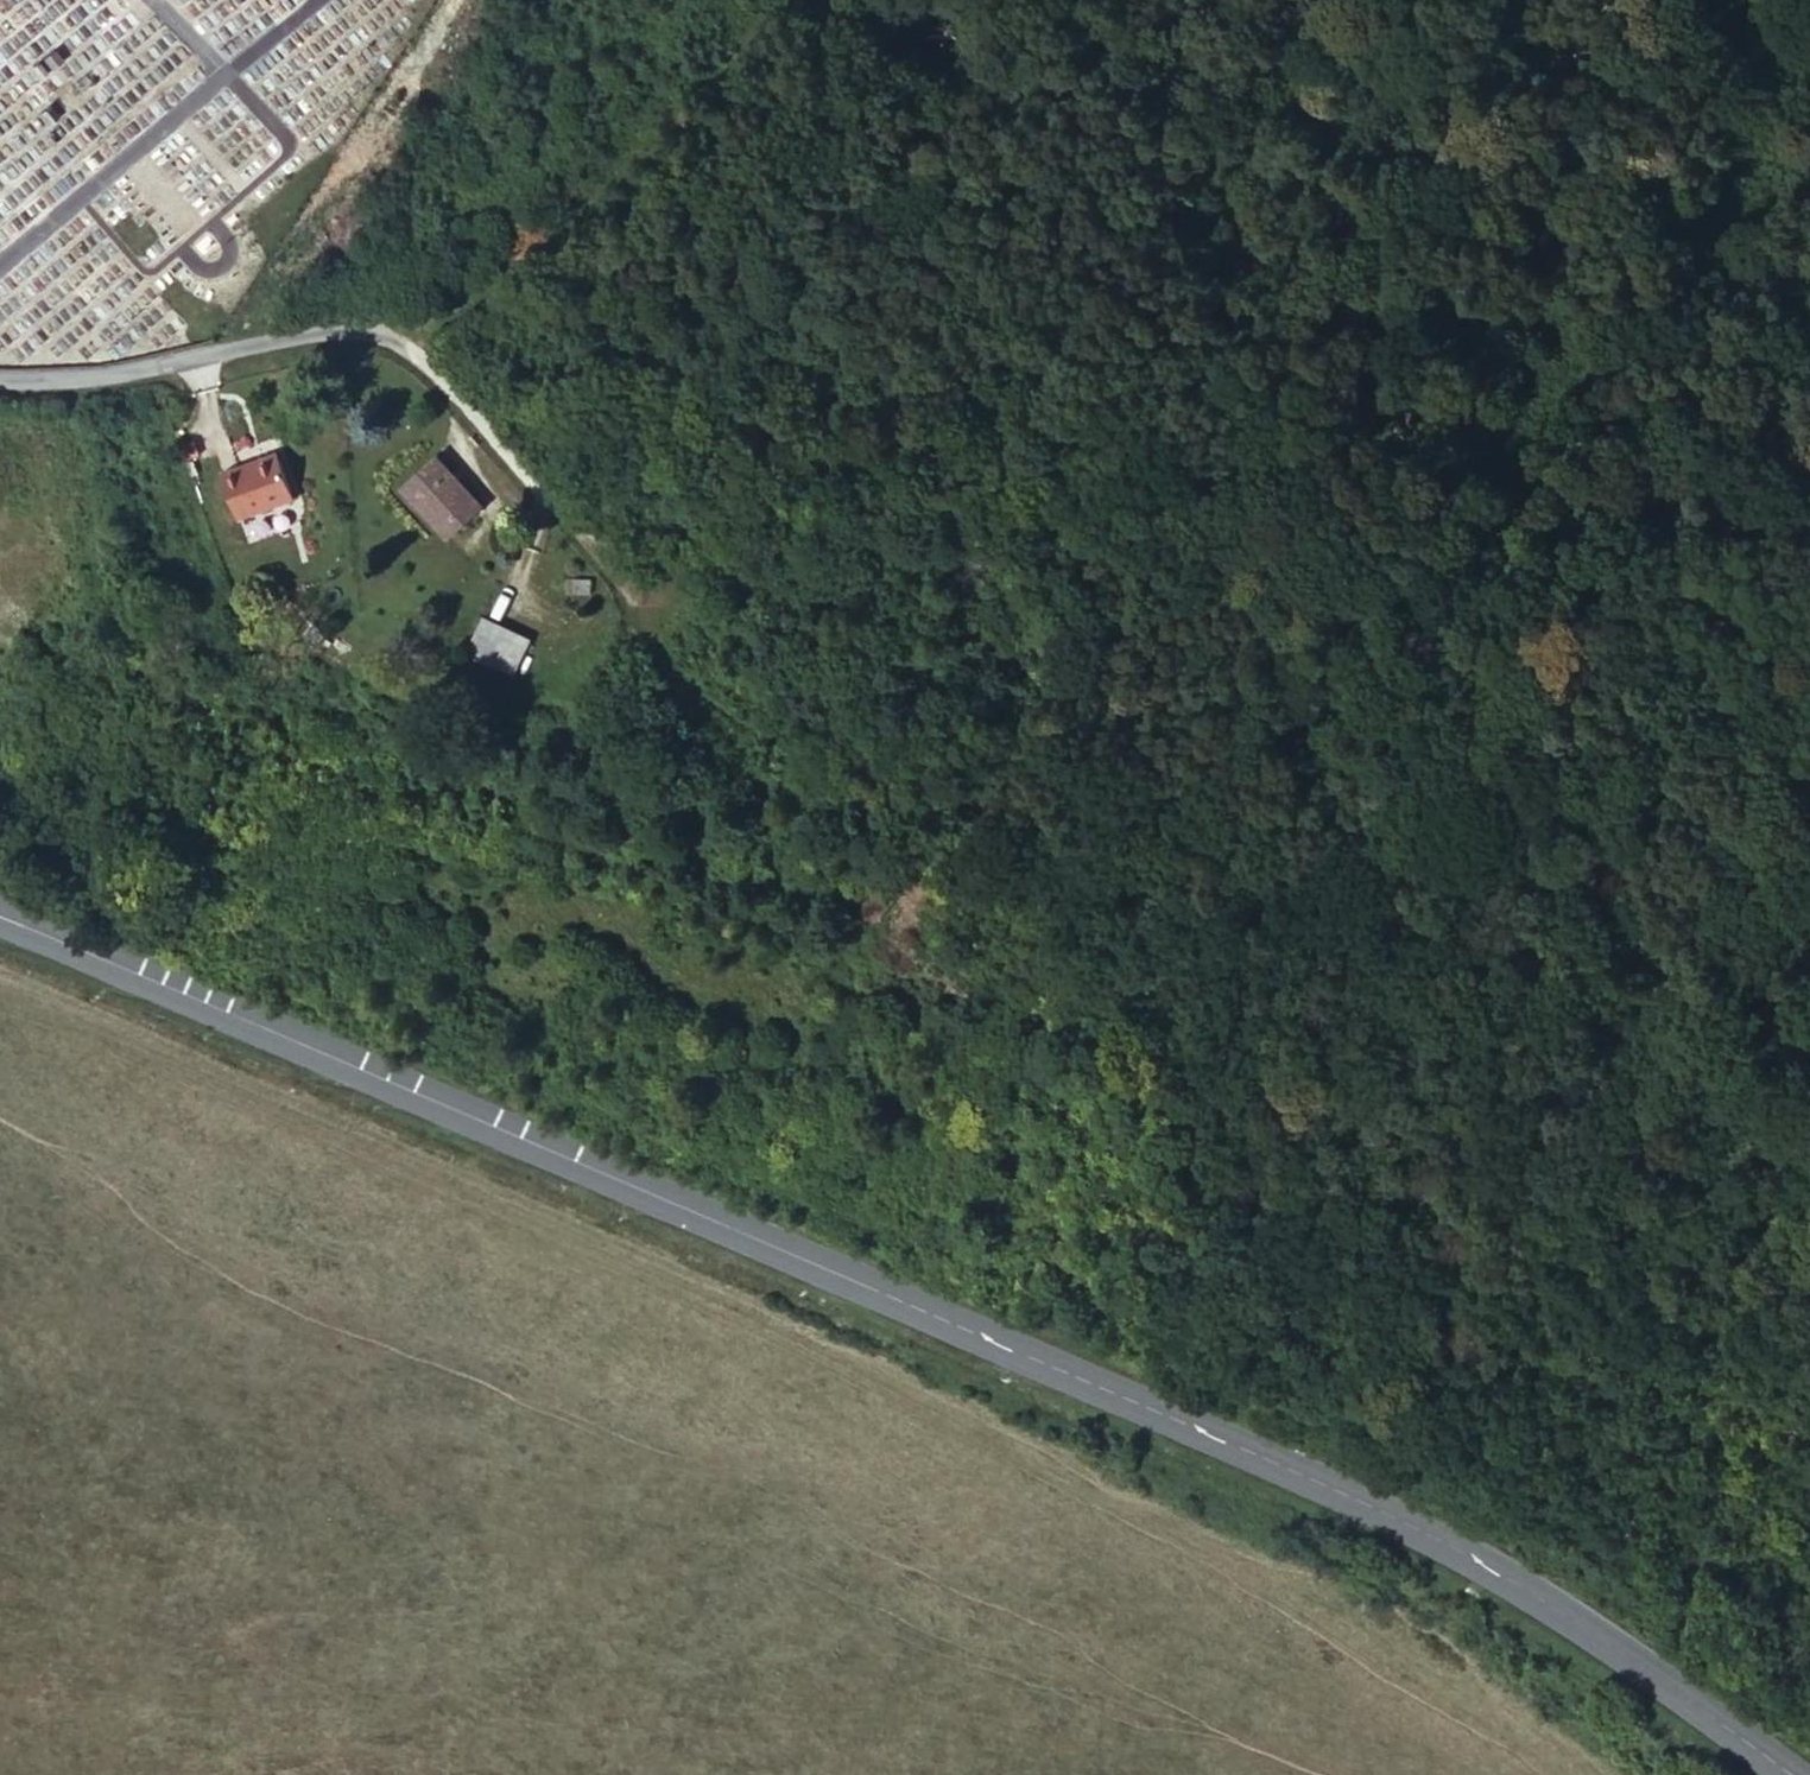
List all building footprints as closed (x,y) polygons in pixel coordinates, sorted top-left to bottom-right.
[(484,508),(435,453),(403,482),(452,537),(484,508)] [(238,518),(294,503),(281,455),(225,470),(238,518)] [(528,637),(483,619),(471,648),(517,666),(528,637)]
